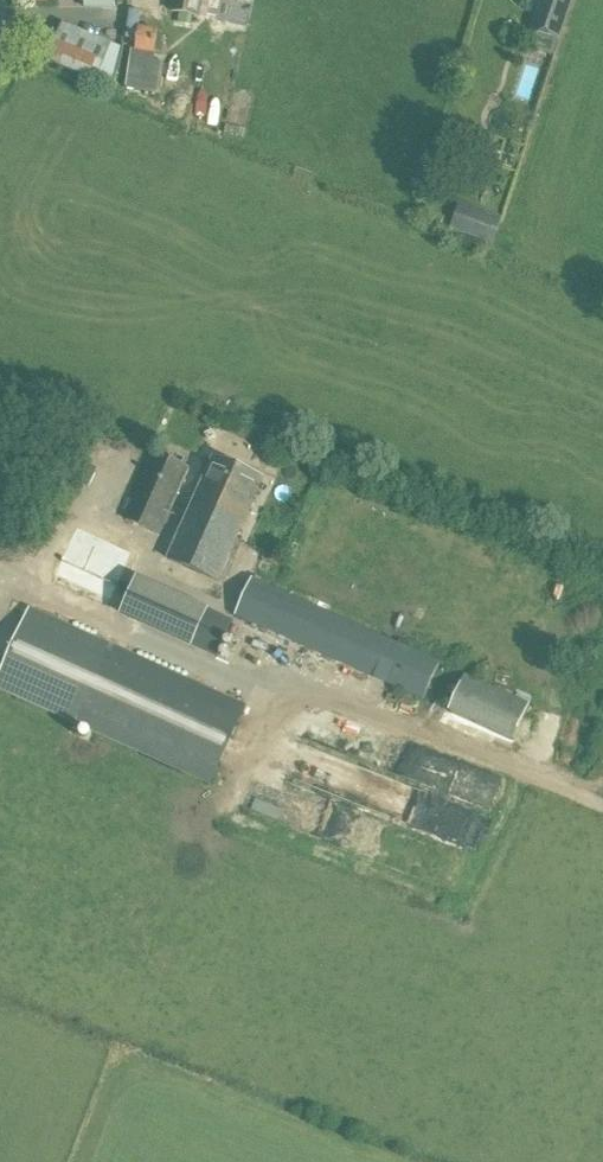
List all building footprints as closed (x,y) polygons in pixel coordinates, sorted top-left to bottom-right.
[(170,12),(180,14),(178,24),(191,26),(193,16),(200,17),(203,0),(172,0),(170,12)] [(234,20),(248,22),(253,0),(238,0),(234,20)] [(533,31),(535,31),(557,39),(571,0),(543,0),(533,31)] [(64,23),(48,61),(97,81),(112,44),(69,25),(64,23)] [(139,26),(136,49),(135,52),(155,54),(158,30),(139,26)] [(557,39),(535,31),(530,45),(552,53),(557,39)] [(155,61),(156,60),(130,56),(126,89),(161,94),(165,62),(155,61)] [(451,229),(493,245),(503,217),(461,202),(451,229)] [(191,467),(155,451),(153,451),(123,519),(160,536),(191,467)] [(265,478),(213,455),(166,560),(219,583),(265,478)] [(108,606),(127,563),(131,564),(134,559),(74,532),(53,581),(108,606)] [(235,619),(209,608),(210,608),(138,576),(120,615),(192,648),(193,646),(218,657),(235,619)] [(252,577),(234,616),(423,700),(441,661),(252,577)] [(210,784),(212,785),(248,705),(108,642),(30,606),(0,673),(0,690),(210,784)] [(465,677),(449,712),(514,742),(530,707),(465,677)]
